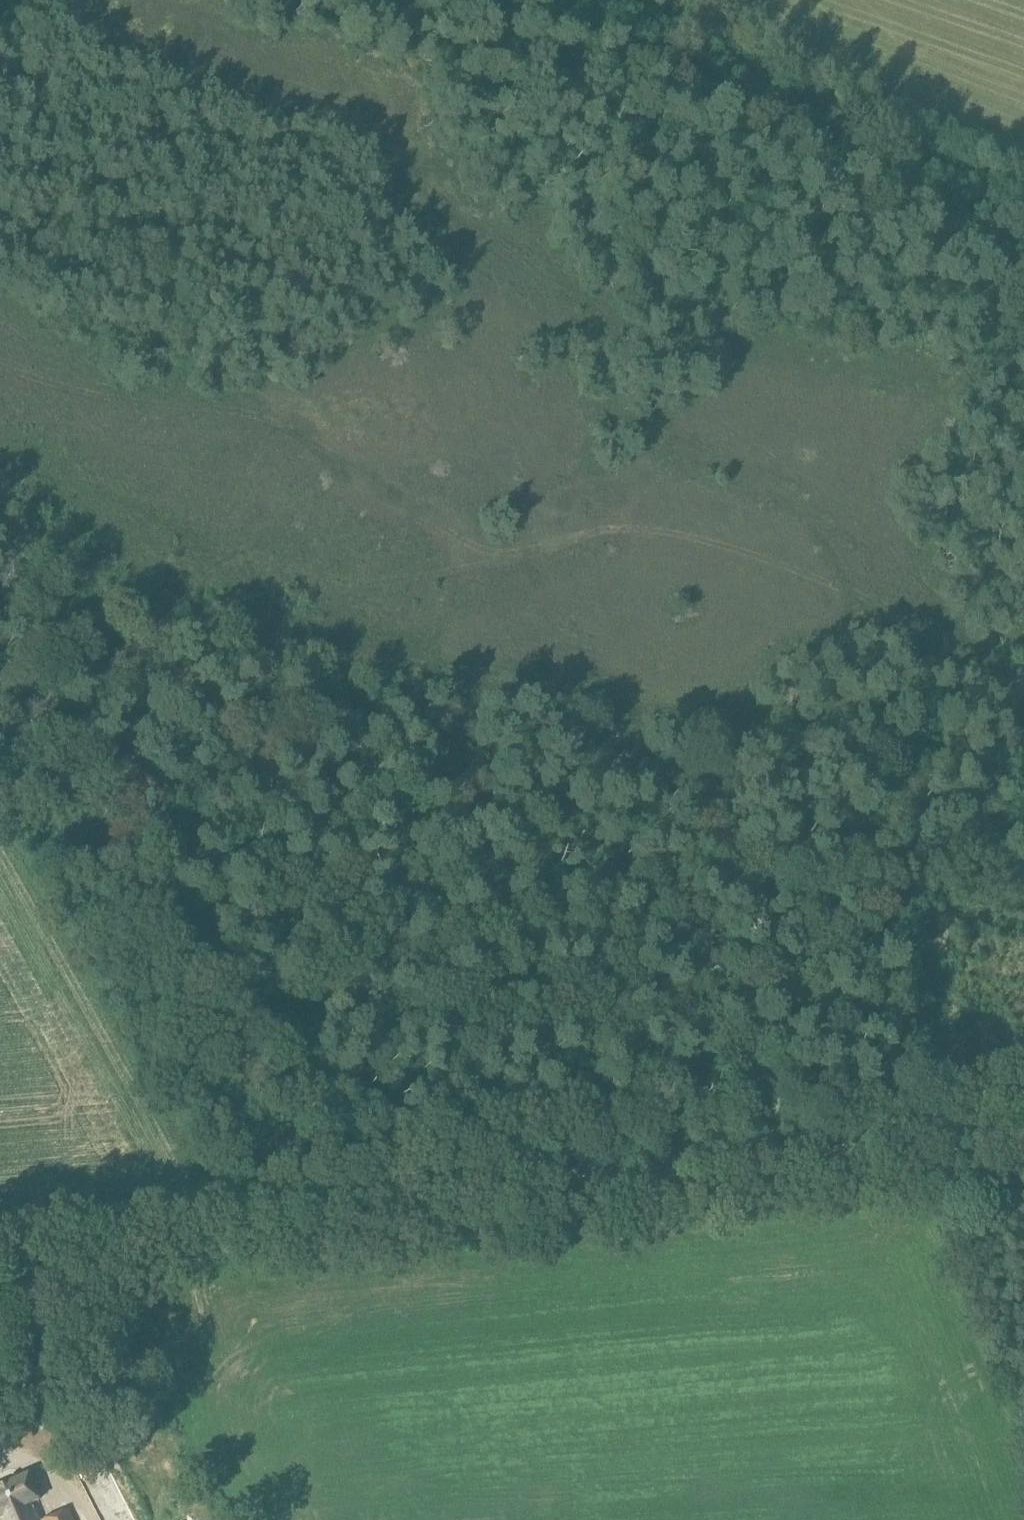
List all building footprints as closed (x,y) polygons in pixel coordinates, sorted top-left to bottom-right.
[(115,1473),(93,1484),(104,1506),(116,1500),(126,1519),(138,1519),(115,1473)] [(34,1503),(38,1501),(27,1476),(0,1488),(0,1519),(41,1519),(34,1503)] [(69,1510),(41,1519),(73,1519),(69,1510)]
